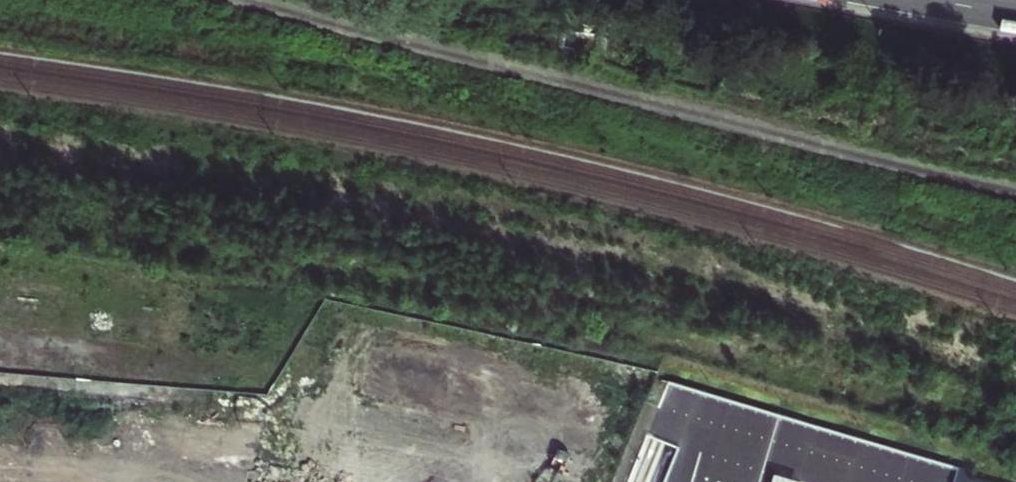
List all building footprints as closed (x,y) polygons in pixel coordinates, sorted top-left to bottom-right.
[(958,467),(669,383),(647,435),(663,440),(679,446),(664,481),(953,481),(958,467)]
